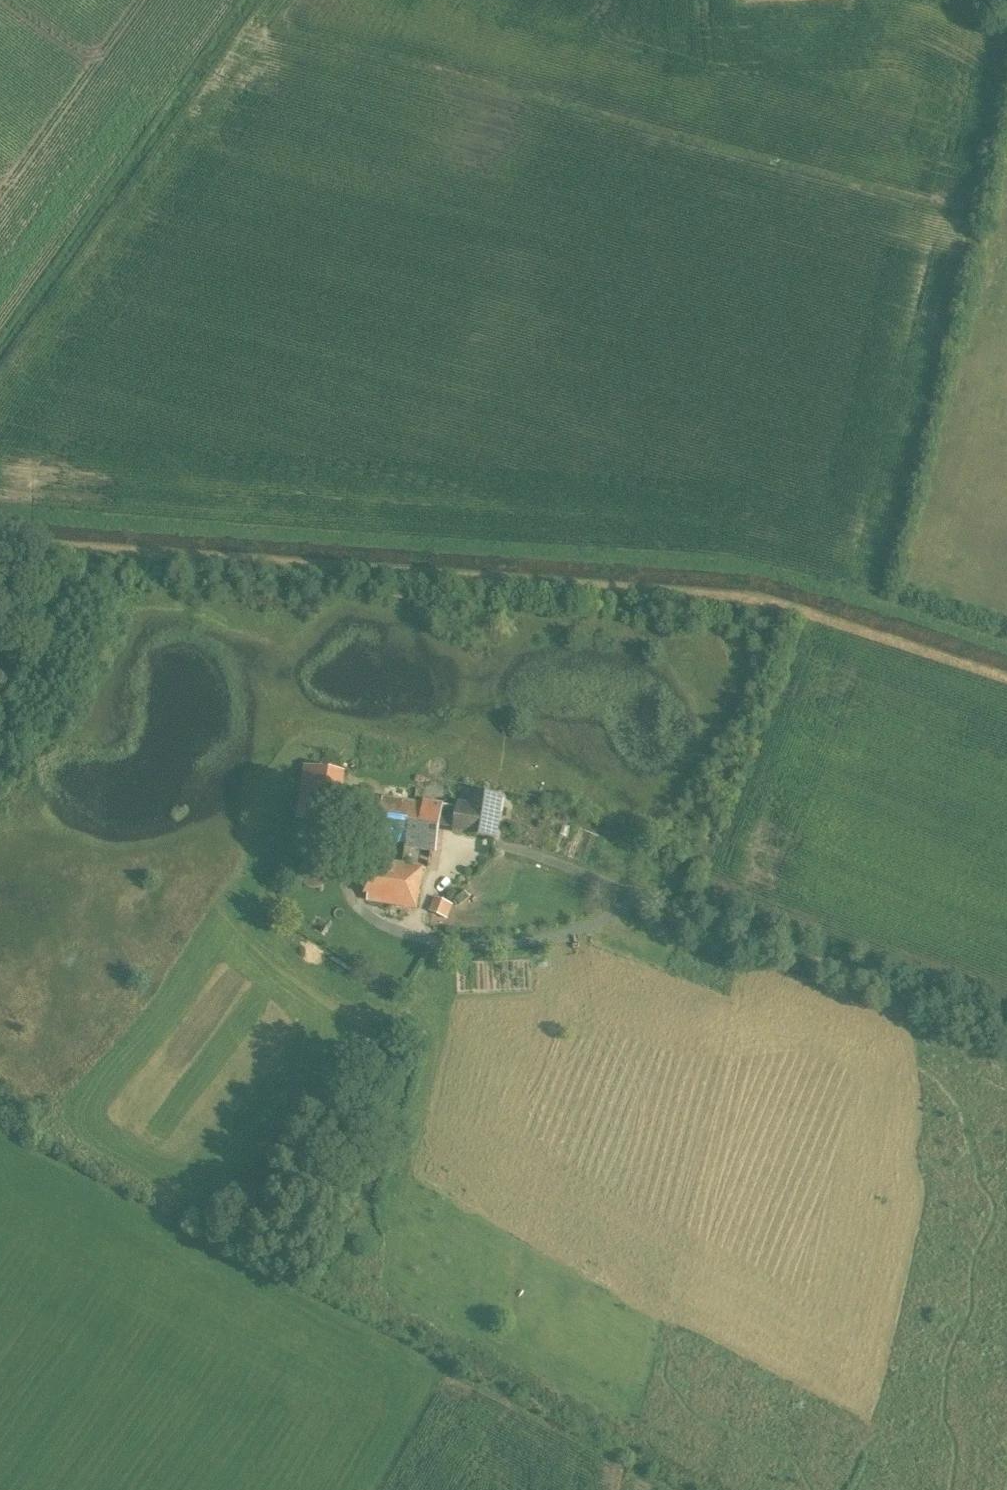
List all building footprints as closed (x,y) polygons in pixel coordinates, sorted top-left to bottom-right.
[(496,840),(501,798),(471,794),(469,806),(458,804),(458,807),(423,803),(423,804),(384,799),(378,841),(406,845),(405,849),(436,853),(441,819),(456,821),(455,834),(496,840)] [(340,806),(299,800),(296,819),(337,826),(340,806)] [(433,885),(437,856),(426,855),(424,869),(375,861),(368,902),(417,910),(422,884),(433,885)] [(443,917),(449,903),(434,897),(428,911),(443,917)]
